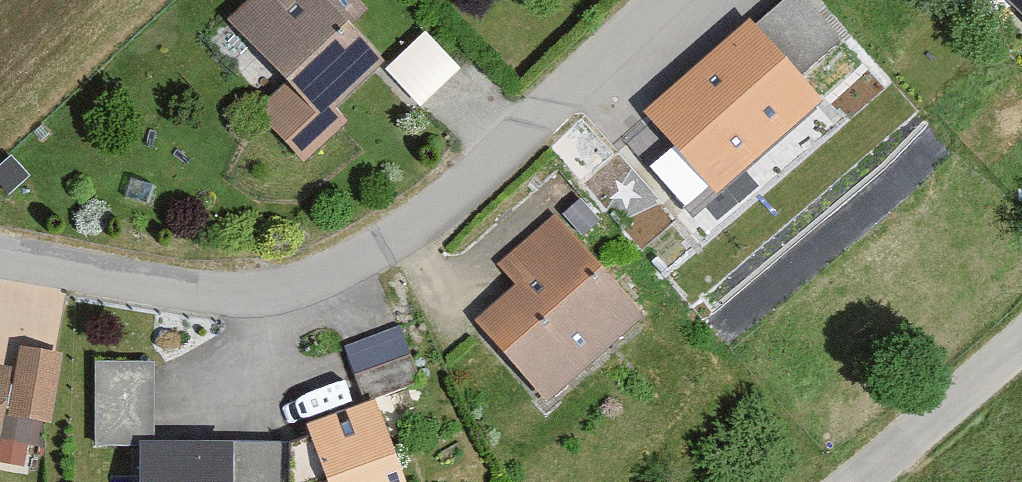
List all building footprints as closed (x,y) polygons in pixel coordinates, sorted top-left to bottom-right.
[(345,0),(260,0),(230,27),(284,84),(247,124),(308,176),(404,78),(345,0)] [(1021,29),(1021,0),(996,0),(1021,29)] [(822,94),(749,14),(645,108),(718,189),(822,94)] [(650,330),(561,225),(504,274),(522,298),(479,332),(552,416),(650,330)] [(422,327),(346,354),(365,406),(305,433),(324,481),(404,481),(384,420),(439,398),(422,327)] [(0,351),(0,481),(6,481),(6,446),(65,444),(70,357),(0,351)] [(154,434),(157,353),(94,351),(91,432),(154,434)] [(143,452),(144,481),(243,481),(243,454),(143,452)]
